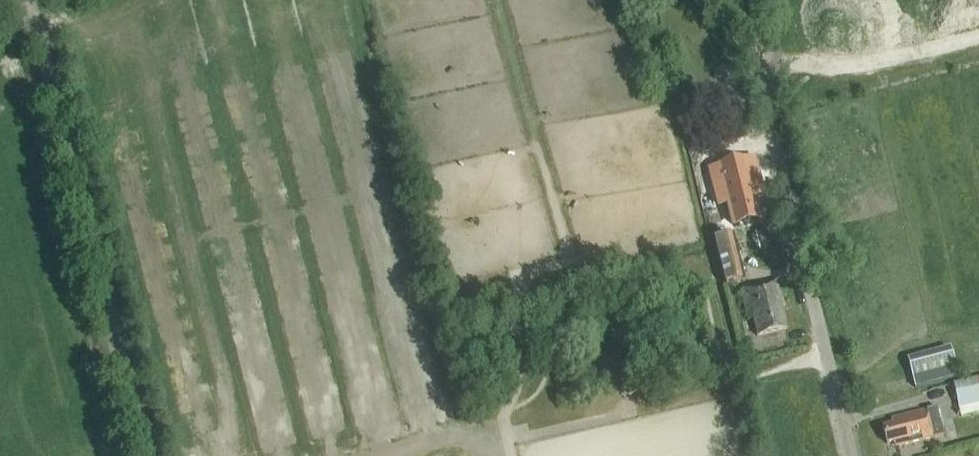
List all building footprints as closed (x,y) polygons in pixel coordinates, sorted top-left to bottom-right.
[(724,185),(714,187),(718,204),(728,202),(734,225),(758,219),(752,195),(761,193),(757,176),(747,179),(743,161),(719,167),(724,185)] [(726,286),(744,282),(733,235),(715,239),(726,286)] [(757,335),(792,326),(780,282),(745,291),(757,335)] [(954,367),(949,348),(906,359),(911,378),(954,367)] [(952,385),(958,409),(978,404),(978,378),(952,385)] [(898,447),(944,435),(937,407),(891,417),(892,423),(882,425),(887,444),(897,441),(898,447)]
